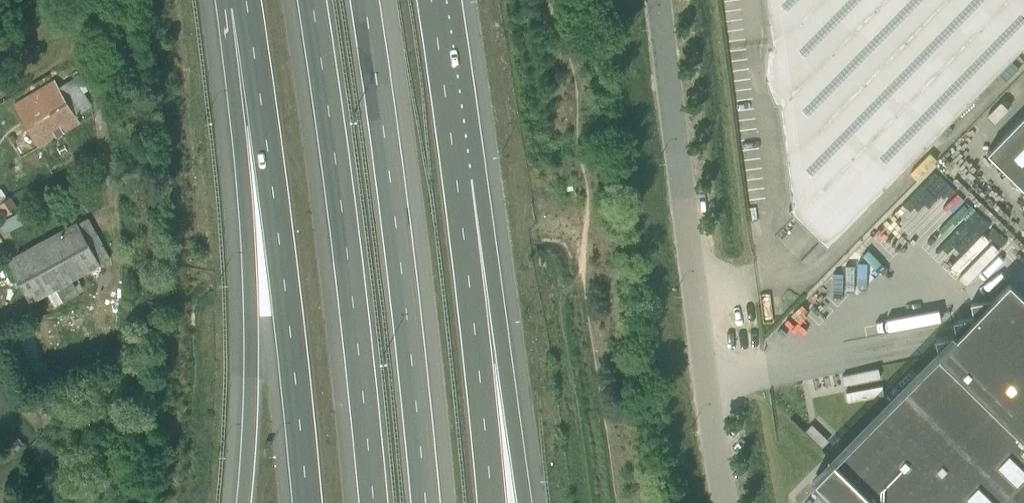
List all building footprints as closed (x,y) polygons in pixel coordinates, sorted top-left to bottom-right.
[(797,215),(827,244),(885,186),(884,185),(1022,43),(1023,44),(1023,0),(768,0),(794,202),(789,207),(797,215)] [(55,80),(13,105),(38,147),(80,122),(76,115),(90,107),(74,79),(59,87),(55,80)] [(988,150),(1023,186),(1023,114),(988,150)] [(0,204),(0,208),(5,217),(19,209),(12,197),(0,204)] [(936,250),(948,260),(980,224),(962,208),(950,222),(956,227),(936,250)] [(27,222),(21,211),(0,222),(5,233),(27,222)] [(110,257),(87,215),(6,258),(30,301),(55,287),(63,301),(80,292),(79,291),(84,288),(78,277),(103,264),(102,262),(110,257)] [(1010,280),(991,299),(971,303),(973,317),(953,321),(956,335),(935,339),(938,353),(813,481),(836,502),(1023,502),(1023,294),(1010,280)]
